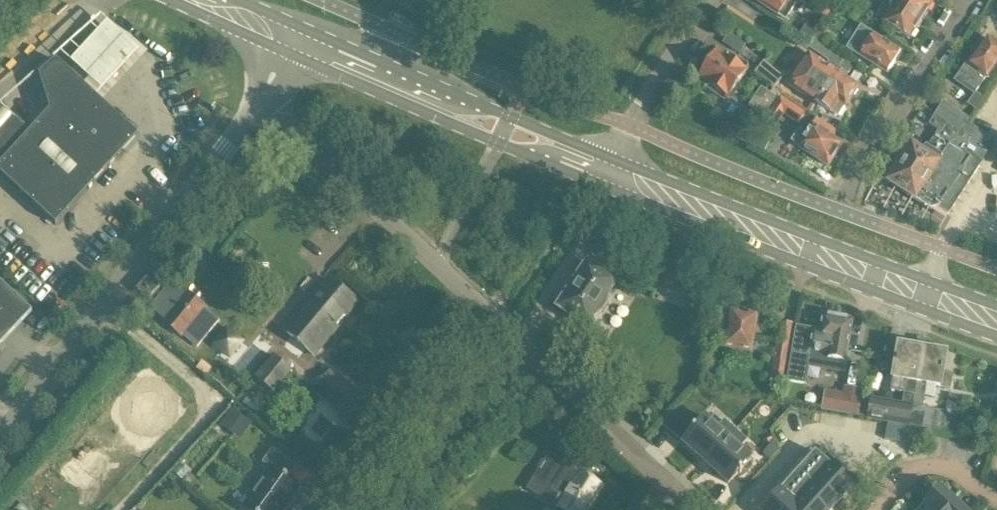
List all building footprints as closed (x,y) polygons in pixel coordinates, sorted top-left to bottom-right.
[(778,16),(787,22),(800,1),(798,0),(754,0),(778,16)] [(838,3),(834,0),(818,0),(812,9),(827,19),(838,3)] [(921,21),(933,1),(931,0),(890,0),(894,3),(921,21)] [(909,39),(921,21),(894,3),(882,22),(909,39)] [(113,21),(76,62),(109,91),(146,50),(113,21)] [(826,44),(832,35),(821,28),(815,37),(826,44)] [(873,35),(866,31),(862,28),(849,48),(888,73),(901,54),(873,36),(873,35)] [(816,39),(809,49),(815,52),(830,62),(840,69),(847,59),(821,42),(816,39)] [(961,73),(957,80),(967,86),(976,93),(987,78),(996,63),(996,46),(988,40),(979,53),(976,51),(961,73)] [(727,57),(716,51),(712,57),(710,55),(706,62),(739,84),(748,70),(747,69),(749,66),(729,53),(727,57)] [(809,54),(789,84),(795,89),(814,101),(807,112),(811,115),(818,104),(838,73),(840,69),(830,62),(828,67),(815,58),(809,54)] [(838,73),(818,104),(838,117),(858,87),(846,80),(856,65),(847,59),(840,69),(838,73)] [(107,111),(109,109),(56,61),(40,78),(50,111),(30,132),(16,119),(0,135),(0,175),(56,226),(110,167),(109,165),(134,137),(107,111)] [(728,100),(739,84),(706,62),(699,72),(701,73),(697,79),(707,86),(704,90),(725,103),(727,99),(728,100)] [(774,90),(783,78),(764,63),(754,74),(774,90)] [(762,99),(767,91),(761,87),(756,95),(762,99)] [(763,116),(776,97),(767,91),(762,99),(756,95),(749,106),(763,116)] [(943,104),(935,116),(960,132),(966,122),(968,120),(943,104)] [(823,116),(820,121),(826,125),(829,121),(823,116)] [(911,145),(887,183),(916,202),(931,211),(939,209),(949,215),(981,165),(996,141),(966,122),(960,132),(935,116),(929,125),(939,132),(928,149),(920,144),(917,149),(911,145)] [(798,130),(791,142),(828,166),(843,144),(833,139),(837,132),(826,125),(820,121),(817,119),(812,125),(806,135),(798,130)] [(748,145),(762,153),(768,141),(754,133),(748,145)] [(659,283),(697,297),(704,278),(666,264),(659,283)] [(588,266),(559,309),(586,326),(591,317),(594,318),(602,312),(607,304),(609,293),(608,292),(615,284),(588,266)] [(148,301),(160,287),(148,277),(136,290),(148,301)] [(356,301),(331,279),(315,298),(313,296),(284,330),(313,355),(332,332),(330,331),(356,301)] [(734,279),(732,289),(744,292),(746,282),(734,279)] [(185,294),(171,283),(149,310),(164,322),(163,323),(182,339),(183,338),(197,349),(220,321),(206,310),(207,309),(186,292),(185,294)] [(0,284),(0,349),(32,314),(0,284)] [(766,290),(765,296),(774,298),(775,292),(766,290)] [(755,318),(756,308),(746,306),(744,316),(732,314),(727,341),(724,343),(728,350),(732,348),(750,351),(756,318),(755,318)] [(821,331),(796,327),(787,382),(804,385),(810,352),(827,355),(827,359),(830,360),(829,370),(844,373),(846,362),(853,320),(823,315),(821,331)] [(774,361),(787,363),(790,343),(775,341),(772,360),(774,361)] [(904,394),(902,404),(872,399),(868,420),(909,427),(923,344),(912,343),(912,347),(899,345),(891,392),(904,394)] [(923,344),(909,427),(943,432),(943,431),(956,433),(959,412),(955,412),(958,396),(948,394),(945,412),(923,408),(926,387),(941,390),(942,386),(950,388),(952,376),(943,374),(946,353),(933,351),(934,346),(926,345),(923,344)] [(274,394),(292,372),(273,356),(255,378),(274,394)] [(783,384),(787,363),(774,361),(771,382),(783,384)] [(354,431),(373,407),(359,396),(360,394),(331,370),(313,391),(343,415),(340,419),(354,431)] [(861,396),(823,390),(821,406),(858,412),(861,396)] [(226,407),(219,417),(238,430),(245,420),(226,407)] [(705,418),(682,443),(705,464),(735,431),(724,420),(717,428),(705,418)] [(887,425),(884,441),(907,445),(910,429),(887,425)] [(735,431),(705,464),(728,484),(750,459),(739,449),(746,441),(735,431)] [(774,441),(763,454),(771,460),(779,451),(774,441)] [(283,508),(299,486),(288,478),(296,466),(273,450),(264,463),(273,469),(263,482),(259,479),(256,478),(253,480),(249,486),(248,489),(249,492),(254,495),(244,509),(245,509),(286,509),(283,508)] [(763,509),(832,509),(853,487),(814,453),(763,509)] [(561,509),(589,509),(603,487),(577,471),(556,507),(561,509)] [(927,503),(934,509),(963,509),(940,489),(927,503)]
